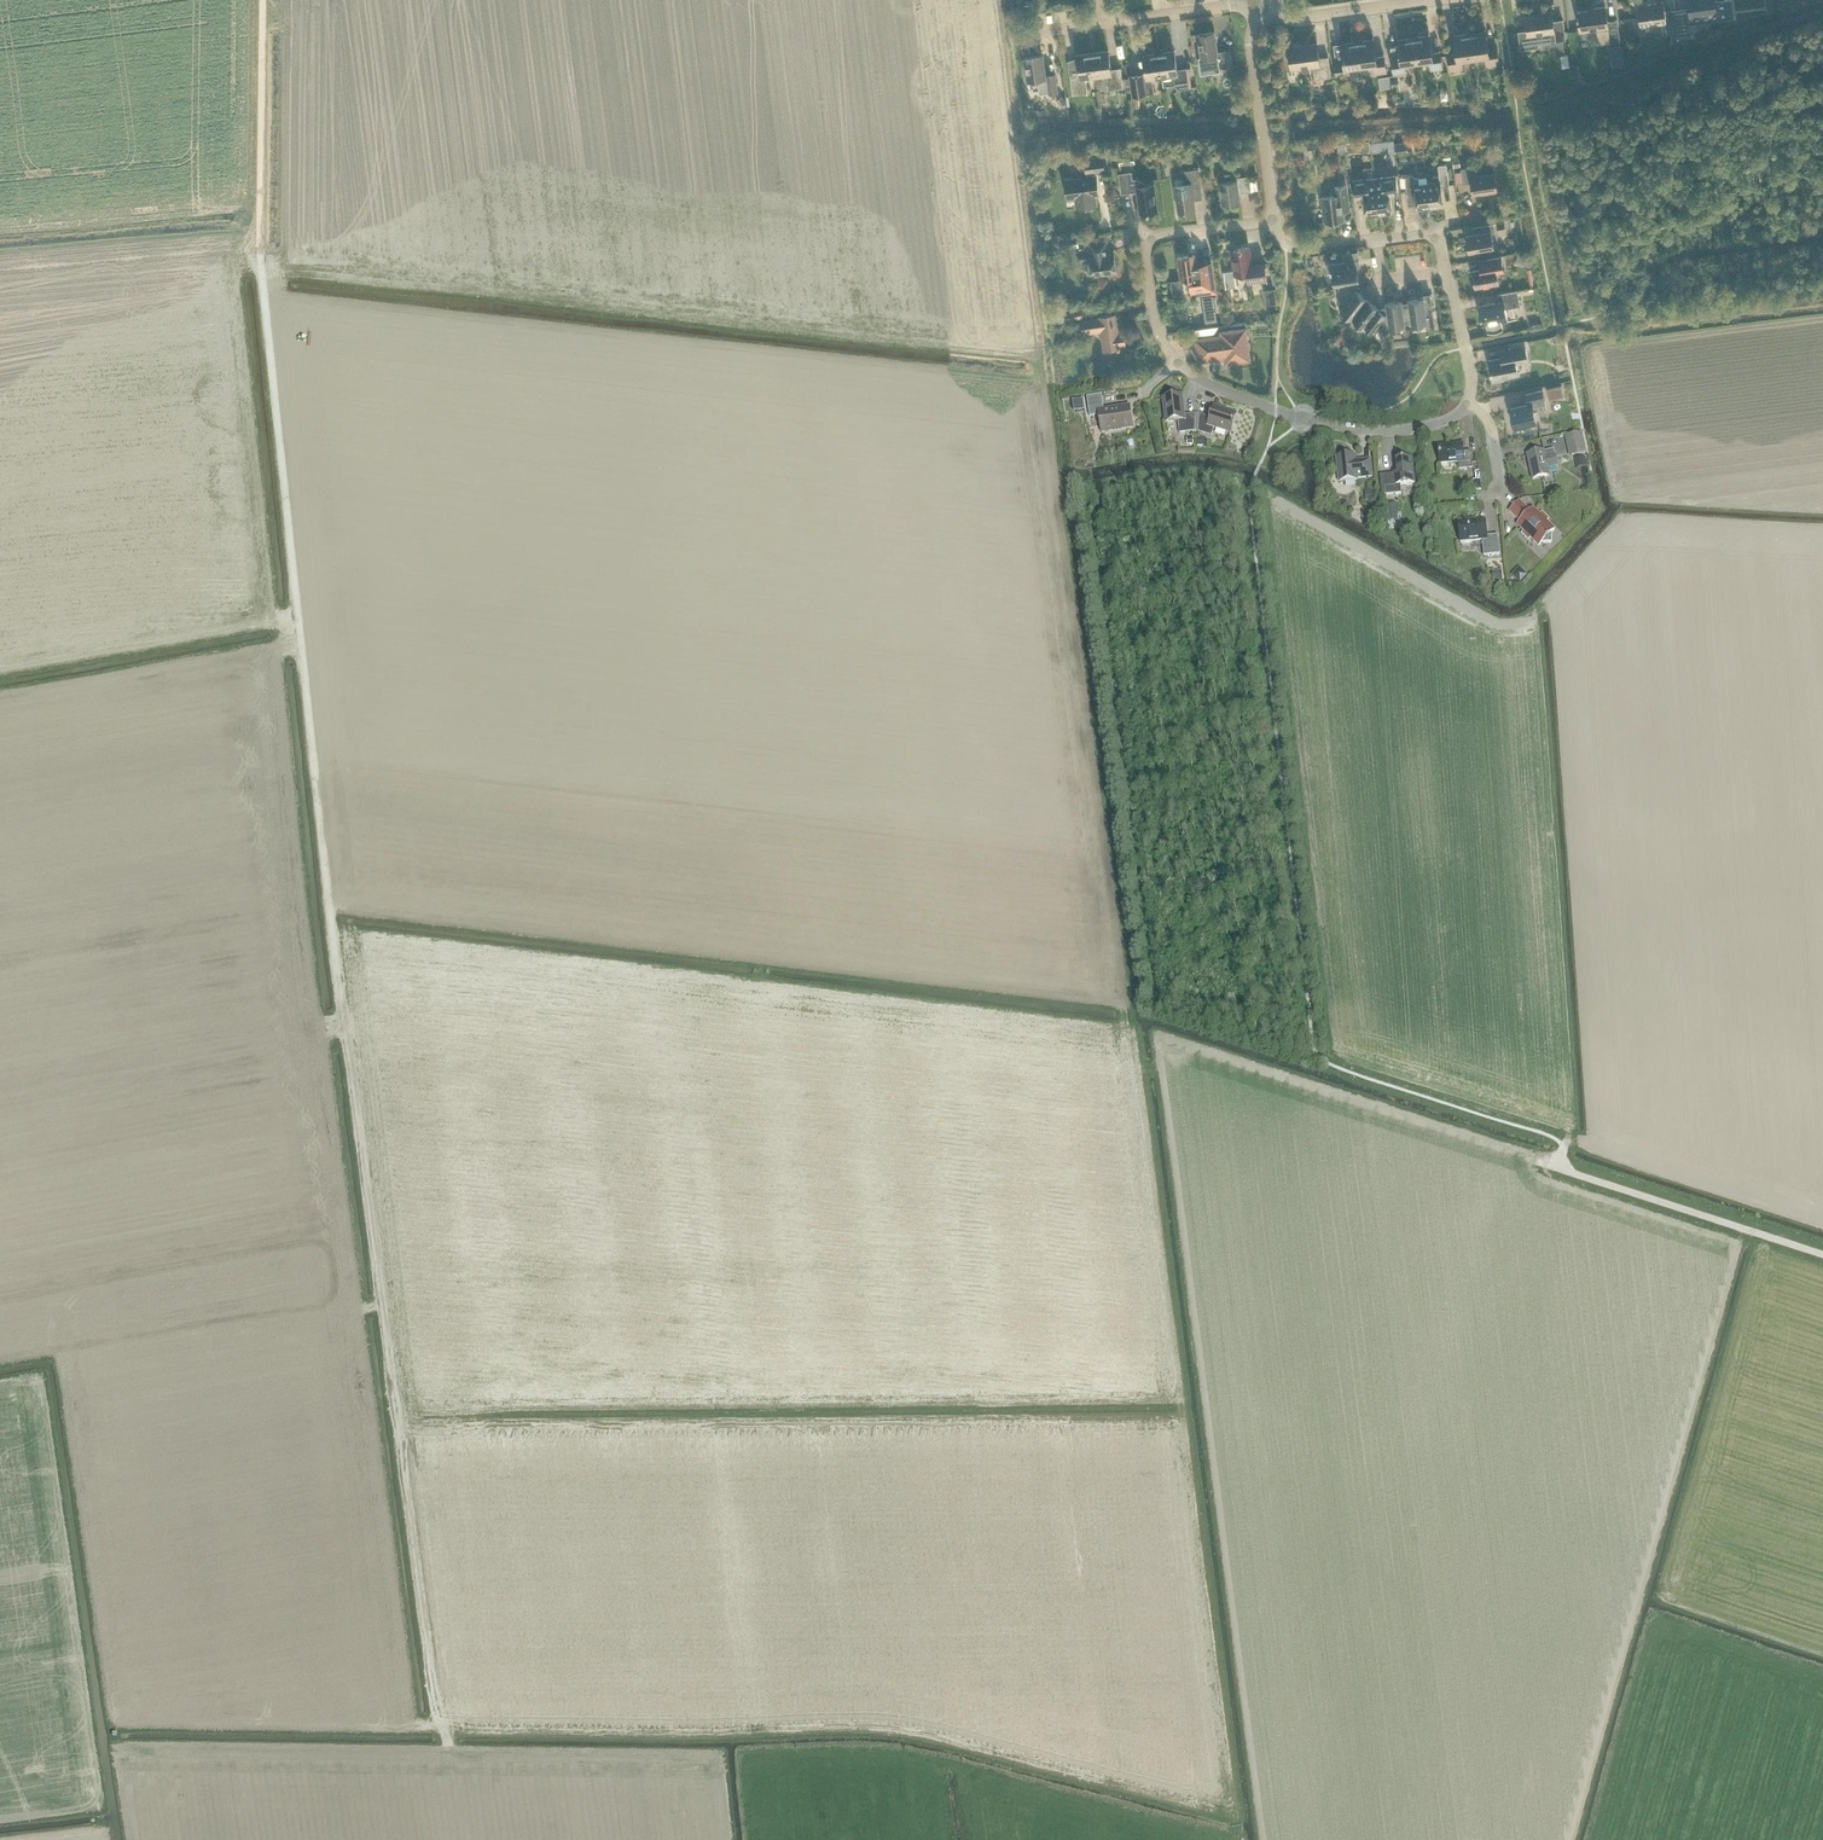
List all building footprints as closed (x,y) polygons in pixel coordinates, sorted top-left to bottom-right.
[(1675,32),(1672,9),(1664,10),(1662,0),(1656,0),(1638,2),(1641,25),(1658,23),(1659,34),(1675,32)] [(1690,34),(1688,19),(1691,19),(1691,15),(1729,10),(1727,0),(1688,0),(1689,8),(1673,10),(1676,36),(1690,34)] [(1594,9),(1577,11),(1580,31),(1596,28),(1598,42),(1610,41),(1620,39),(1617,19),(1607,20),(1605,6),(1593,7),(1594,9)] [(1556,40),(1565,39),(1563,19),(1553,20),(1552,10),(1540,12),(1540,14),(1524,16),(1526,29),(1518,30),(1520,48),(1539,46),(1538,42),(1556,40)] [(1486,65),(1498,63),(1496,47),(1487,48),(1484,28),(1469,30),(1473,57),(1484,56),(1486,65)] [(1461,59),(1473,57),(1469,30),(1452,32),(1455,53),(1448,54),(1450,70),(1462,68),(1461,59)] [(1214,31),(1198,33),(1201,56),(1198,56),(1201,73),(1220,71),(1219,67),(1228,66),(1226,50),(1217,51),(1214,31)] [(1431,69),(1443,67),(1440,51),(1432,52),(1429,31),(1413,34),(1417,61),(1429,60),(1431,69)] [(1405,63),(1417,61),(1413,34),(1398,36),(1399,45),(1390,46),(1394,74),(1406,72),(1405,63)] [(1357,39),(1360,65),(1372,63),(1374,72),(1387,70),(1385,54),(1377,56),(1374,37),(1357,39)] [(1357,39),(1342,41),(1343,49),(1335,50),(1338,77),(1350,75),(1349,66),(1360,65),(1357,39)] [(1563,41),(1556,42),(1557,52),(1565,51),(1563,41)] [(1315,78),(1331,76),(1328,56),(1319,57),(1317,43),(1288,46),(1291,68),(1313,65),(1315,78)] [(1621,43),(1609,45),(1610,54),(1622,53),(1621,43)] [(1628,49),(1629,57),(1637,56),(1637,51),(1633,49),(1628,49)] [(1108,89),(1123,87),(1120,67),(1111,68),(1108,50),(1093,52),(1096,76),(1106,75),(1108,89)] [(1180,88),(1189,87),(1186,67),(1177,68),(1174,50),(1159,52),(1162,76),(1163,84),(1174,83),(1180,88)] [(1086,77),(1096,76),(1093,52),(1077,54),(1080,73),(1070,74),(1073,94),(1087,92),(1086,77)] [(1152,78),(1162,76),(1159,52),(1143,54),(1146,73),(1128,75),(1131,95),(1154,92),(1152,78)] [(1049,93),(1058,92),(1055,74),(1047,75),(1047,77),(1046,77),(1043,55),(1024,57),(1027,80),(1038,79),(1040,92),(1049,91),(1049,93)] [(1399,88),(1398,78),(1391,79),(1393,89),(1399,88)] [(1066,101),(1061,94),(1056,99),(1061,105),(1066,101)] [(1346,141),(1346,152),(1349,151),(1358,151),(1358,140),(1346,141)] [(1380,150),(1380,146),(1379,140),(1371,141),(1372,151),(1380,150)] [(1406,140),(1394,142),(1395,150),(1407,149),(1406,140)] [(1304,149),(1330,148),(1330,153),(1346,152),(1346,141),(1330,142),(1304,144),(1304,149)] [(1220,159),(1219,148),(1208,149),(1209,160),(1220,159)] [(1135,162),(1134,154),(1118,157),(1119,164),(1135,162)] [(1105,171),(1103,155),(1084,157),(1086,174),(1105,171)] [(1167,165),(1166,155),(1158,156),(1159,166),(1167,165)] [(1441,186),(1449,185),(1446,163),(1438,164),(1439,175),(1433,176),(1434,182),(1427,183),(1430,207),(1443,205),(1441,186)] [(1473,193),(1497,190),(1495,173),(1477,176),(1475,166),(1461,168),(1463,183),(1471,182),(1473,193)] [(1175,179),(1176,184),(1175,185),(1178,209),(1179,212),(1179,209),(1194,207),(1194,209),(1195,209),(1195,207),(1194,207),(1193,199),(1203,198),(1198,168),(1182,170),(1183,178),(1175,179)] [(1121,192),(1134,190),(1131,171),(1119,173),(1121,192)] [(1238,192),(1252,190),(1249,175),(1235,177),(1236,179),(1220,181),(1223,203),(1240,200),(1238,192)] [(1381,175),(1374,176),(1375,190),(1379,213),(1392,212),(1390,195),(1389,190),(1398,189),(1396,175),(1387,176),(1381,177),(1381,175)] [(1427,183),(1419,184),(1418,176),(1413,177),(1413,175),(1404,176),(1406,190),(1414,189),(1417,209),(1430,207),(1427,183)] [(1093,191),(1098,191),(1096,176),(1066,180),(1068,195),(1076,194),(1078,206),(1095,203),(1093,191)] [(1379,213),(1375,190),(1374,176),(1368,177),(1368,178),(1361,179),(1352,180),(1355,197),(1363,195),(1365,215),(1379,213)] [(1140,212),(1157,210),(1154,183),(1136,186),(1140,212)] [(1349,208),(1348,200),(1346,185),(1334,186),(1335,194),(1323,196),(1326,220),(1343,218),(1342,209),(1349,208)] [(1506,231),(1504,220),(1496,221),(1498,233),(1506,231)] [(1491,232),(1495,231),(1494,223),(1472,227),(1473,234),(1466,236),(1469,251),(1494,247),(1491,232)] [(1078,246),(1077,235),(1058,237),(1059,248),(1078,246)] [(1117,271),(1114,253),(1108,254),(1106,240),(1090,242),(1092,256),(1089,257),(1091,275),(1117,271)] [(1267,279),(1264,262),(1263,262),(1264,264),(1252,266),(1249,246),(1231,249),(1234,269),(1224,271),(1224,270),(1223,270),(1226,287),(1226,286),(1236,284),(1236,285),(1237,285),(1235,274),(1247,273),(1248,282),(1267,279)] [(1520,260),(1525,253),(1523,251),(1519,252),(1516,258),(1520,260)] [(1178,256),(1181,279),(1192,278),(1194,292),(1214,290),(1211,263),(1201,264),(1201,266),(1196,266),(1194,254),(1178,256)] [(1480,269),(1472,270),(1475,287),(1499,283),(1497,273),(1504,271),(1501,256),(1479,260),(1480,269)] [(1334,285),(1338,284),(1354,283),(1359,282),(1356,267),(1360,267),(1359,259),(1326,263),(1327,272),(1332,271),(1334,285)] [(1355,290),(1354,283),(1338,284),(1341,305),(1343,307),(1340,309),(1352,319),(1367,299),(1355,290)] [(1267,286),(1269,301),(1278,300),(1277,285),(1267,286)] [(1520,305),(1518,293),(1530,291),(1530,287),(1498,293),(1500,301),(1479,305),(1482,324),(1487,324),(1488,330),(1487,331),(1489,331),(1492,331),(1495,331),(1497,331),(1502,329),(1503,327),(1501,321),(1507,320),(1505,308),(1520,305)] [(1426,329),(1435,327),(1430,293),(1423,294),(1423,298),(1408,300),(1408,302),(1411,322),(1411,324),(1425,322),(1426,329)] [(1379,308),(1367,299),(1352,319),(1364,328),(1365,326),(1373,332),(1378,325),(1389,323),(1387,308),(1379,309),(1379,308)] [(1411,322),(1408,302),(1401,303),(1401,301),(1386,303),(1387,308),(1389,323),(1389,327),(1404,325),(1404,323),(1411,322)] [(1055,318),(1065,318),(1065,304),(1055,304),(1055,318)] [(1216,308),(1204,310),(1205,323),(1217,321),(1216,308)] [(1067,319),(1082,317),(1081,309),(1066,311),(1067,319)] [(1120,345),(1125,344),(1123,332),(1118,333),(1115,313),(1099,316),(1100,318),(1082,320),(1084,332),(1101,329),(1104,349),(1118,347),(1120,347),(1120,345)] [(1234,321),(1233,313),(1222,314),(1223,322),(1234,321)] [(1226,361),(1248,358),(1247,347),(1245,347),(1242,330),(1244,330),(1244,329),(1236,330),(1235,329),(1229,330),(1228,331),(1227,331),(1228,335),(1197,339),(1199,359),(1225,355),(1226,361)] [(1516,363),(1528,361),(1525,345),(1499,349),(1501,358),(1489,360),(1493,383),(1504,381),(1503,377),(1518,374),(1516,363)] [(1510,408),(1515,431),(1526,429),(1525,425),(1536,422),(1534,410),(1546,407),(1542,389),(1526,393),(1528,402),(1528,404),(1510,408)] [(1101,432),(1132,428),(1129,407),(1104,410),(1101,395),(1086,397),(1089,417),(1099,415),(1101,432)] [(1194,431),(1195,414),(1183,415),(1181,396),(1163,398),(1166,422),(1177,420),(1179,433),(1194,431)] [(1230,432),(1236,415),(1214,408),(1210,418),(1199,414),(1198,432),(1211,436),(1214,427),(1230,432)] [(1586,452),(1582,431),(1564,435),(1568,456),(1586,452)] [(1197,438),(1197,446),(1206,446),(1206,438),(1197,438)] [(1470,452),(1463,453),(1462,444),(1438,446),(1440,463),(1459,462),(1459,469),(1471,468),(1470,452)] [(1532,479),(1549,476),(1547,468),(1557,466),(1554,449),(1543,451),(1527,454),(1532,479)] [(1357,479),(1372,477),(1370,459),(1355,461),(1355,456),(1336,457),(1338,482),(1357,480),(1357,479)] [(1578,468),(1586,466),(1584,457),(1576,458),(1578,468)] [(1382,495),(1401,493),(1400,485),(1415,483),(1412,459),(1396,460),(1397,473),(1379,475),(1382,495)] [(1472,491),(1480,490),(1481,490),(1480,479),(1475,480),(1471,480),(1472,491)] [(1365,491),(1365,501),(1375,500),(1375,490),(1365,491)] [(1540,515),(1533,509),(1530,511),(1520,501),(1509,512),(1520,522),(1517,525),(1524,531),(1522,534),(1528,540),(1530,538),(1539,546),(1542,542),(1551,542),(1551,533),(1554,529),(1546,521),(1548,519),(1542,513),(1540,515)] [(1397,513),(1396,503),(1386,504),(1387,514),(1397,513)] [(1499,554),(1499,552),(1498,535),(1487,536),(1485,521),(1470,522),(1469,520),(1458,521),(1460,543),(1482,540),(1483,556),(1499,554)] [(1519,566),(1511,575),(1519,582),(1527,574),(1519,566)] [(1502,579),(1501,570),(1491,571),(1492,580),(1502,579)]
